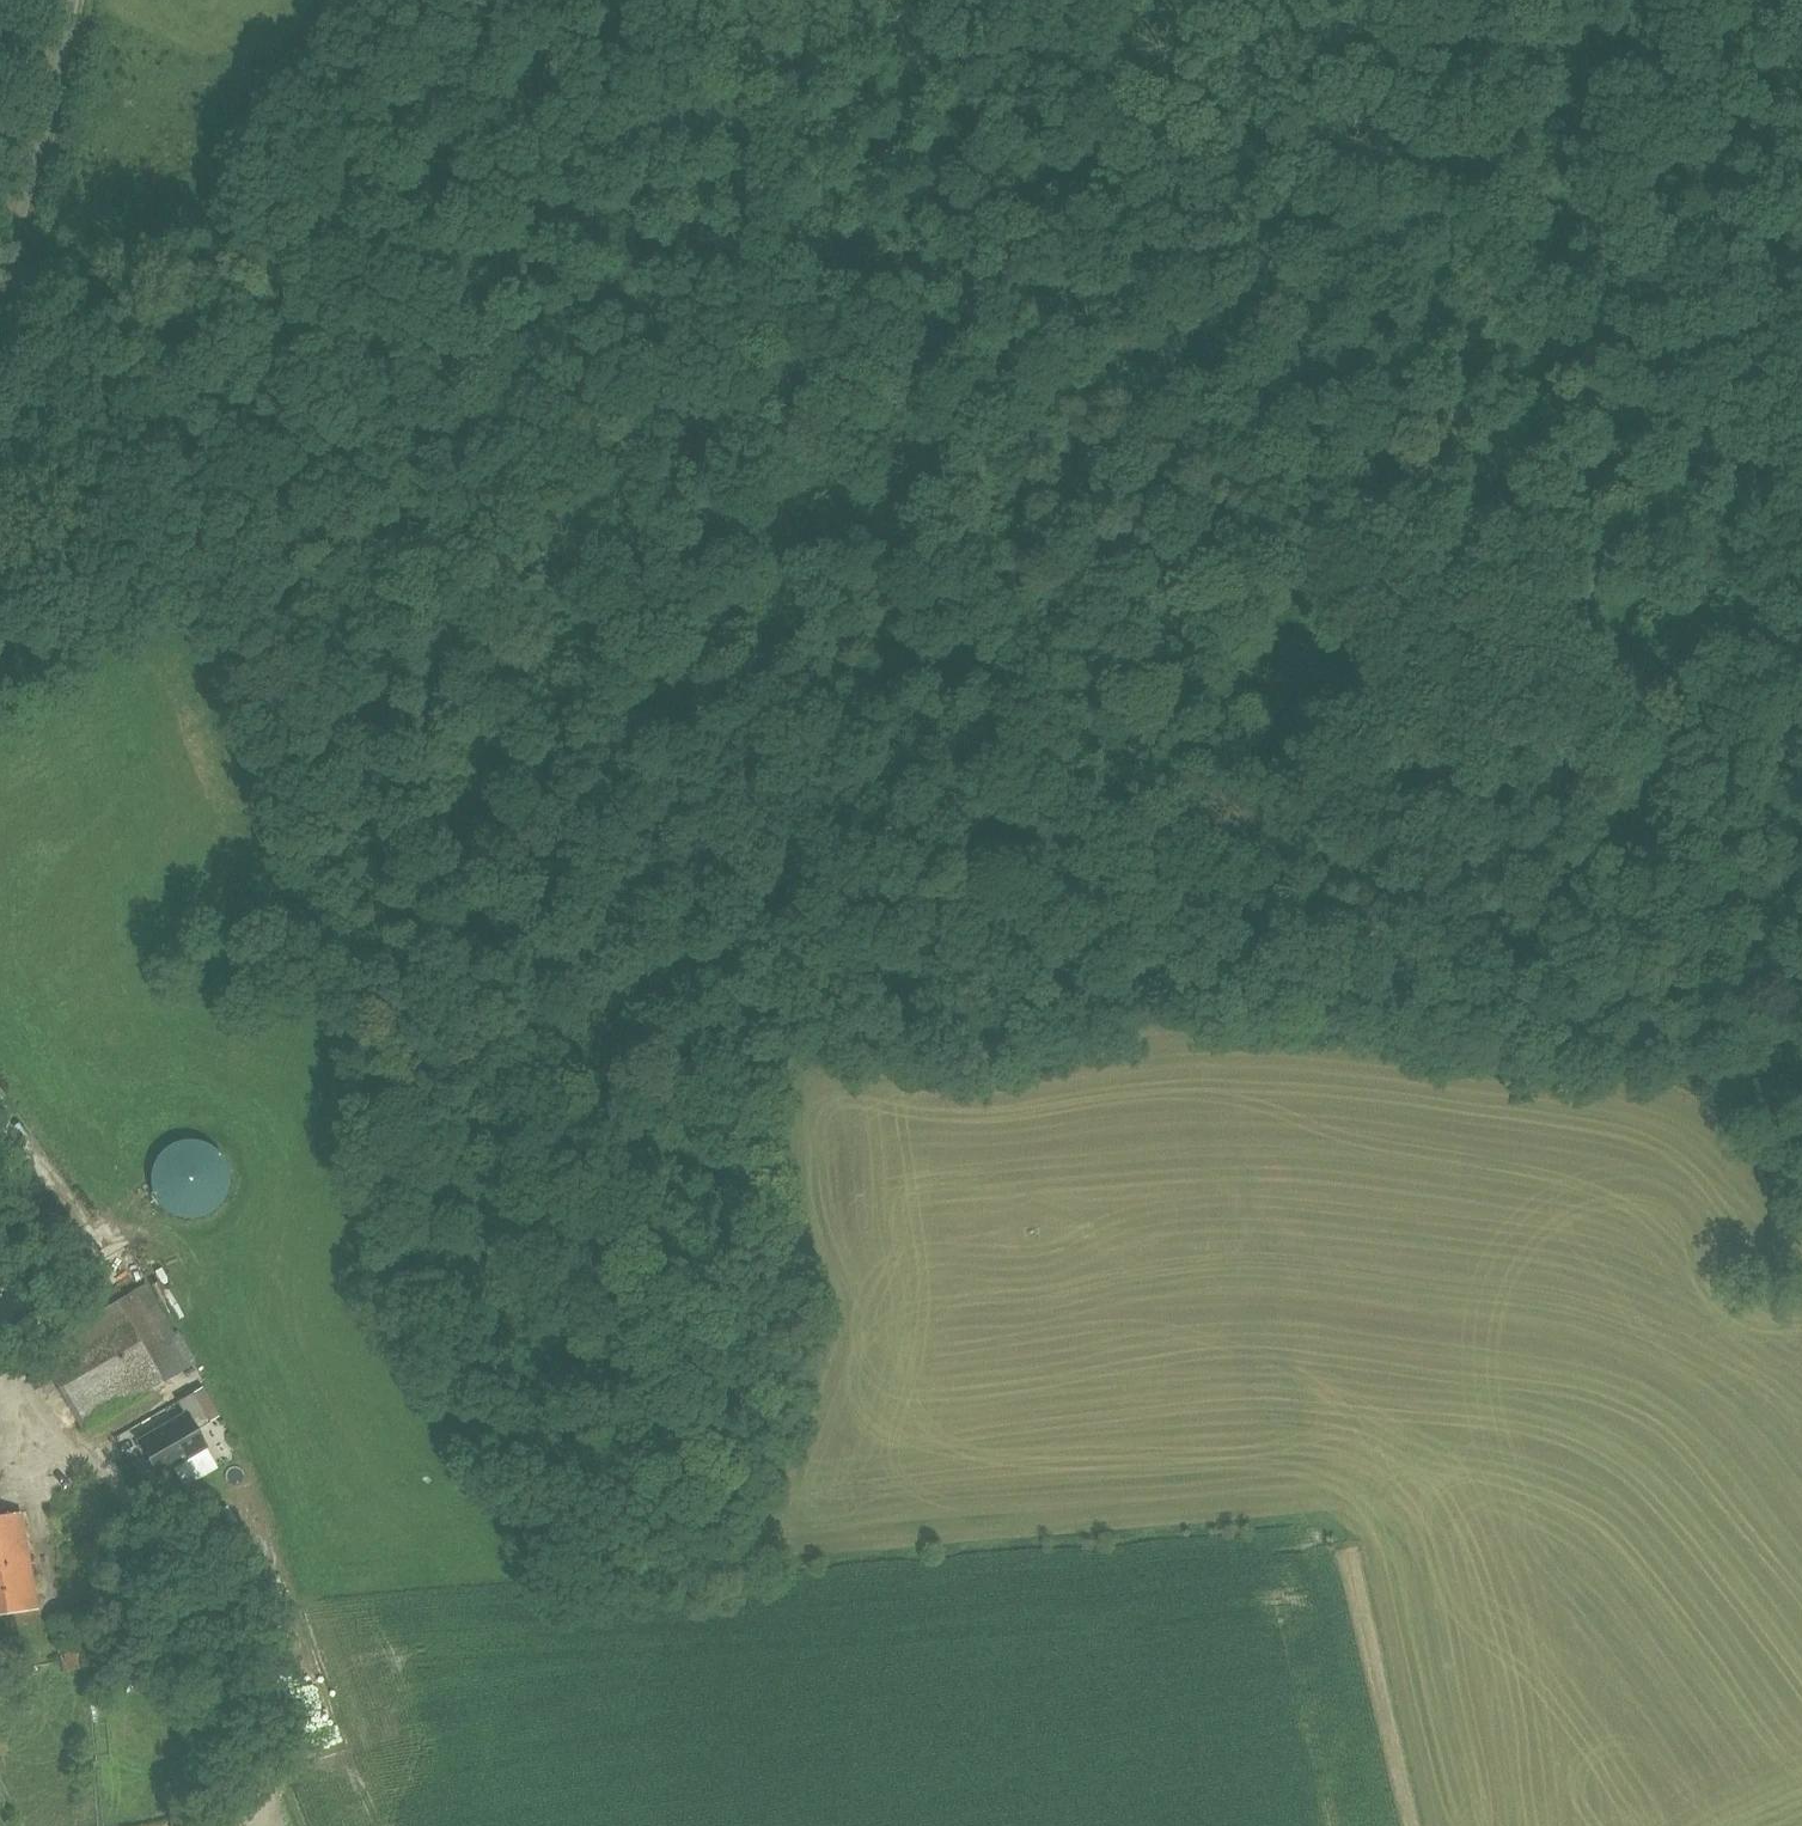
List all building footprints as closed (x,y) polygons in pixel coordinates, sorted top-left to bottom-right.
[(151,1170),(150,1176),(150,1182),(151,1187),(152,1192),(154,1197),(157,1202),(160,1206),(164,1209),(167,1212),(171,1214),(175,1216),(179,1217),(184,1218),(189,1218),(194,1218),(200,1217),(205,1215),(210,1213),(213,1211),(215,1209),(219,1206),(222,1201),(225,1197),(227,1192),(228,1188),(229,1183),(229,1179),(229,1174),(228,1170),(227,1165),(225,1161),(222,1156),(218,1152),(214,1148),(210,1145),(205,1142),(200,1141),(194,1139),(189,1139),(184,1140),(179,1141),(175,1142),(171,1144),(167,1146),(164,1149),(160,1152),(157,1156),(154,1160),(152,1165),(151,1170)] [(145,1283),(116,1300),(163,1381),(196,1363),(177,1330),(174,1332),(145,1283)] [(116,1301),(34,1349),(80,1428),(161,1380),(116,1301)] [(176,1399),(183,1411),(137,1438),(139,1442),(136,1444),(145,1459),(149,1458),(157,1472),(205,1444),(195,1427),(209,1419),(192,1389),(176,1399)] [(22,1511),(0,1514),(0,1613),(37,1608),(22,1511)] [(48,1621),(65,1671),(99,1659),(82,1609),(48,1621)]
